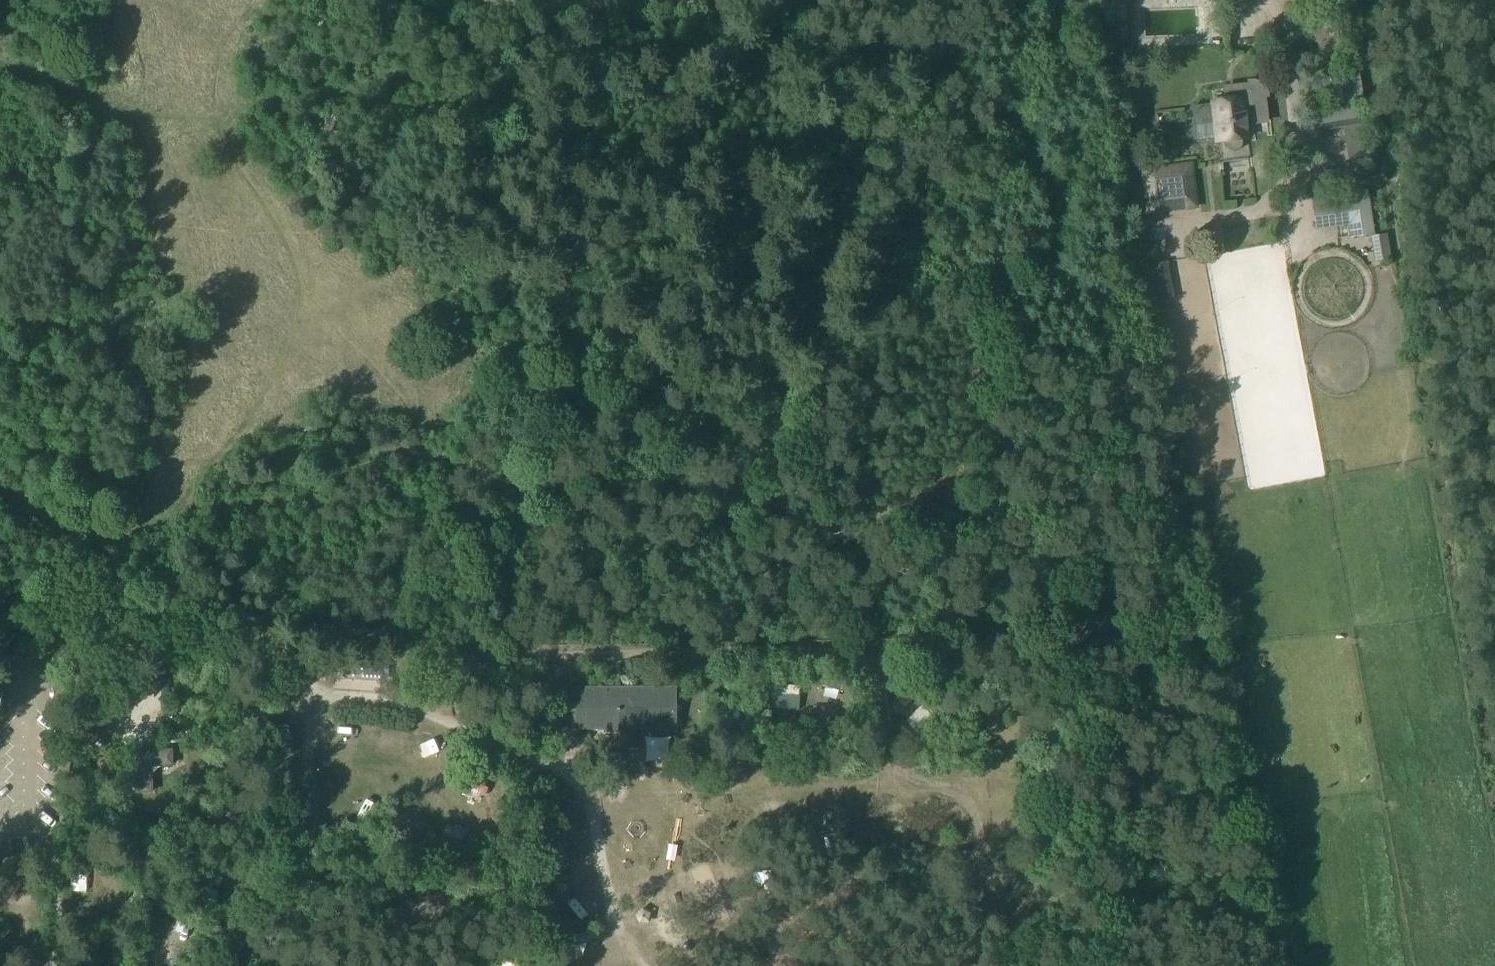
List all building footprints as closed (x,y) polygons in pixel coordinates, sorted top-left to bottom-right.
[(1336,27),(1309,31),(1311,44),(1317,44),(1319,56),(1339,53),(1336,27)] [(1213,108),(1193,110),(1195,126),(1215,124),(1219,161),(1251,158),(1247,124),(1268,122),(1265,100),(1269,100),(1268,96),(1267,94),(1266,92),(1264,89),(1261,87),(1258,85),(1255,84),(1252,83),(1250,83),(1248,83),(1248,86),(1234,88),(1223,89),(1224,102),(1213,103),(1213,108)] [(1361,107),(1312,115),(1315,133),(1364,125),(1361,107)] [(1191,166),(1144,173),(1150,213),(1196,207),(1191,166)] [(1369,198),(1368,190),(1312,198),(1316,231),(1348,226),(1350,239),(1375,236),(1370,198),(1369,198)] [(1153,263),(1151,264),(1157,301),(1160,300),(1172,298),(1166,261),(1153,263)] [(339,680),(381,682),(382,667),(340,664),(339,680)] [(564,731),(575,730),(575,732),(604,731),(604,734),(606,734),(607,746),(633,746),(632,734),(634,734),(634,731),(677,731),(677,687),(563,688),(564,731)] [(155,747),(135,748),(136,794),(156,794),(155,747)]
